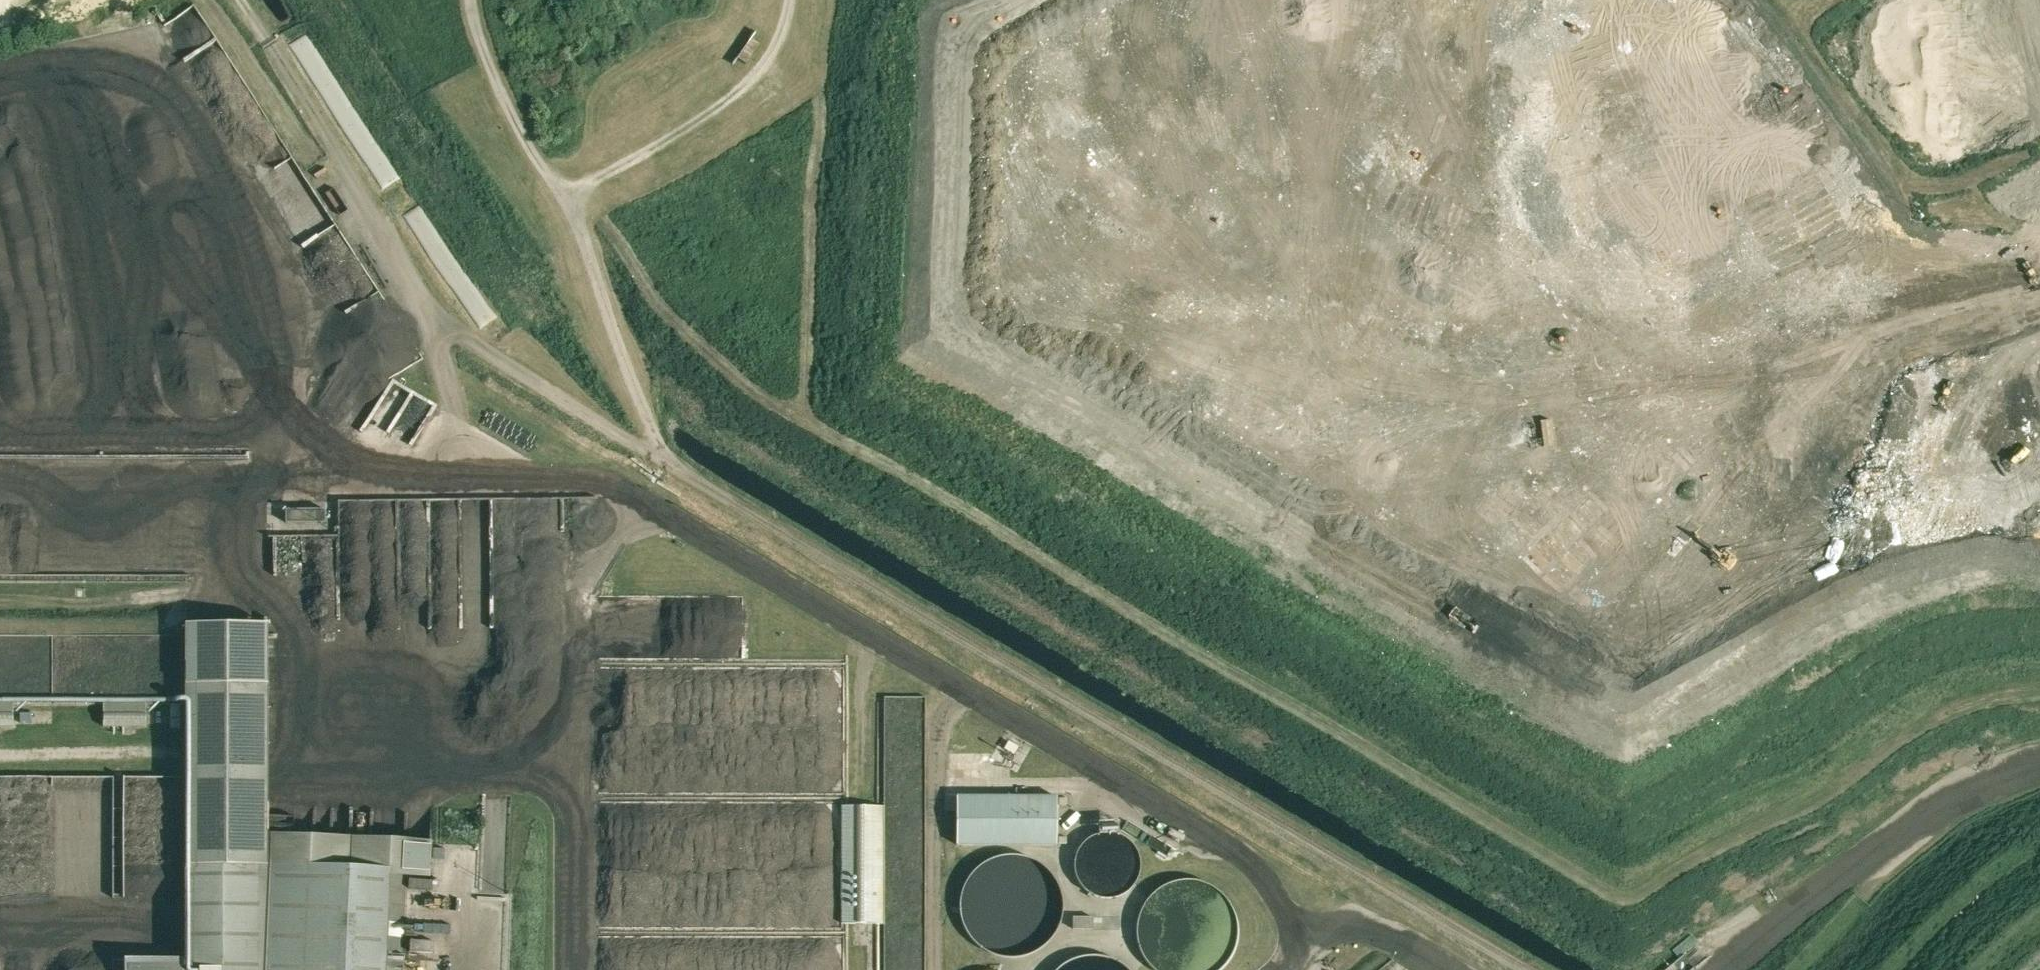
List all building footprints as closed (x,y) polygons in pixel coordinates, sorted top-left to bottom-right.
[(1895,267),(1905,270),(1912,251),(1902,247),(1895,267)] [(1021,259),(1026,272),(1043,265),(1038,252),(1021,259)] [(1538,274),(1516,283),(1536,334),(1558,325),(1538,274)] [(1582,342),(1587,359),(1620,351),(1615,334),(1582,342)] [(1437,369),(1441,380),(1458,374),(1454,363),(1437,369)] [(1571,466),(1547,470),(1549,480),(1573,475),(1571,466)] [(1556,493),(1577,483),(1574,475),(1552,485),(1556,493)] [(1629,495),(1615,500),(1630,535),(1643,529),(1629,495)] [(1687,514),(1692,512),(1691,504),(1659,512),(1665,538),(1691,532),(1687,514)] [(286,523),(325,522),(325,509),(285,509),(286,523)] [(1532,563),(1546,612),(1558,612),(1577,606),(1582,606),(1627,593),(1623,593),(1623,576),(1615,576),(1615,580),(1600,527),(1574,527),(1569,529),(1556,529),(1532,536),(1532,563)] [(185,623),(184,958),(124,958),(124,969),(401,969),(405,875),(429,876),(431,840),(270,834),(267,683),(266,624),(185,623)] [(103,697),(103,726),(146,726),(146,696),(103,697)] [(14,726),(14,697),(0,697),(0,726),(14,726)] [(179,704),(170,704),(170,727),(179,727),(179,704)] [(986,782),(986,771),(960,770),(960,781),(986,782)] [(1056,844),(1056,796),(956,796),(956,844),(1056,844)] [(842,923),(883,923),(883,806),(842,806),(842,923)] [(1075,855),(1074,862),(1074,869),(1075,876),(1079,882),(1083,888),(1088,893),(1095,896),(1102,898),(1109,898),(1116,897),(1123,894),(1129,890),(1134,885),(1137,879),(1140,872),(1140,865),(1140,857),(1137,851),(1133,845),(1128,839),(1122,835),(1116,833),(1108,832),(1101,832),(1094,834),(1088,838),(1083,842),(1078,848),(1075,855)] [(1596,871),(1615,860),(1611,852),(1592,863),(1596,871)] [(960,896),(959,905),(960,915),(962,924),(966,933),(972,940),(979,947),(987,952),(996,955),(1006,957),(1015,957),(1025,955),(1034,952),(1042,947),(1049,940),(1055,933),(1059,924),(1062,915),(1063,905),(1062,896),(1059,886),(1055,878),(1049,870),(1042,864),(1034,859),(1025,855),(1015,853),(1006,853),(996,855),(987,859),(979,864),(972,870),(966,878),(962,886),(960,896)] [(1136,930),(1137,940),(1140,949),(1144,958),(1150,965),(1155,969),(1221,969),(1226,965),(1232,958),(1236,949),(1239,940),(1240,930),(1239,921),(1236,912),(1232,903),(1226,895),(1219,889),(1211,884),(1202,880),(1193,879),(1183,879),(1174,880),(1165,884),(1157,889),(1150,895),(1144,903),(1140,912),(1137,921),(1136,930)] [(1092,929),(1092,917),(1073,917),(1073,929),(1092,929)] [(1124,964),(1116,959),(1107,956),(1097,954),(1088,954),(1078,956),(1069,959),(1061,964),(1055,969),(1130,969),(1124,964)]
